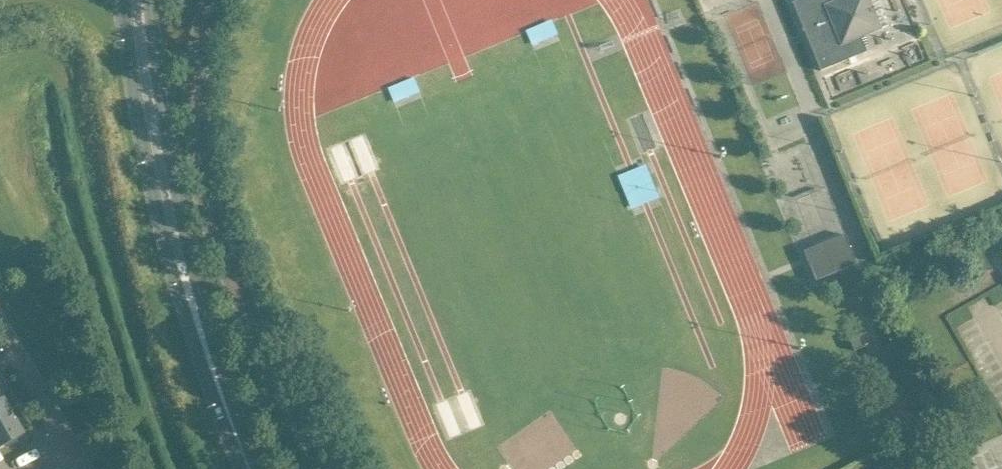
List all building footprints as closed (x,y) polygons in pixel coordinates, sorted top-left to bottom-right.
[(816,59),(828,54),(833,66),(867,52),(861,37),(880,29),(869,0),(797,0),(792,2),(816,59)] [(828,54),(816,59),(821,71),(833,66),(828,54)] [(619,174),(631,208),(659,199),(648,165),(619,174)] [(816,281),(823,278),(856,264),(857,264),(844,234),(804,251),(816,281)] [(5,444),(8,445),(17,440),(18,436),(23,433),(3,398),(0,400),(0,446),(5,444)]
